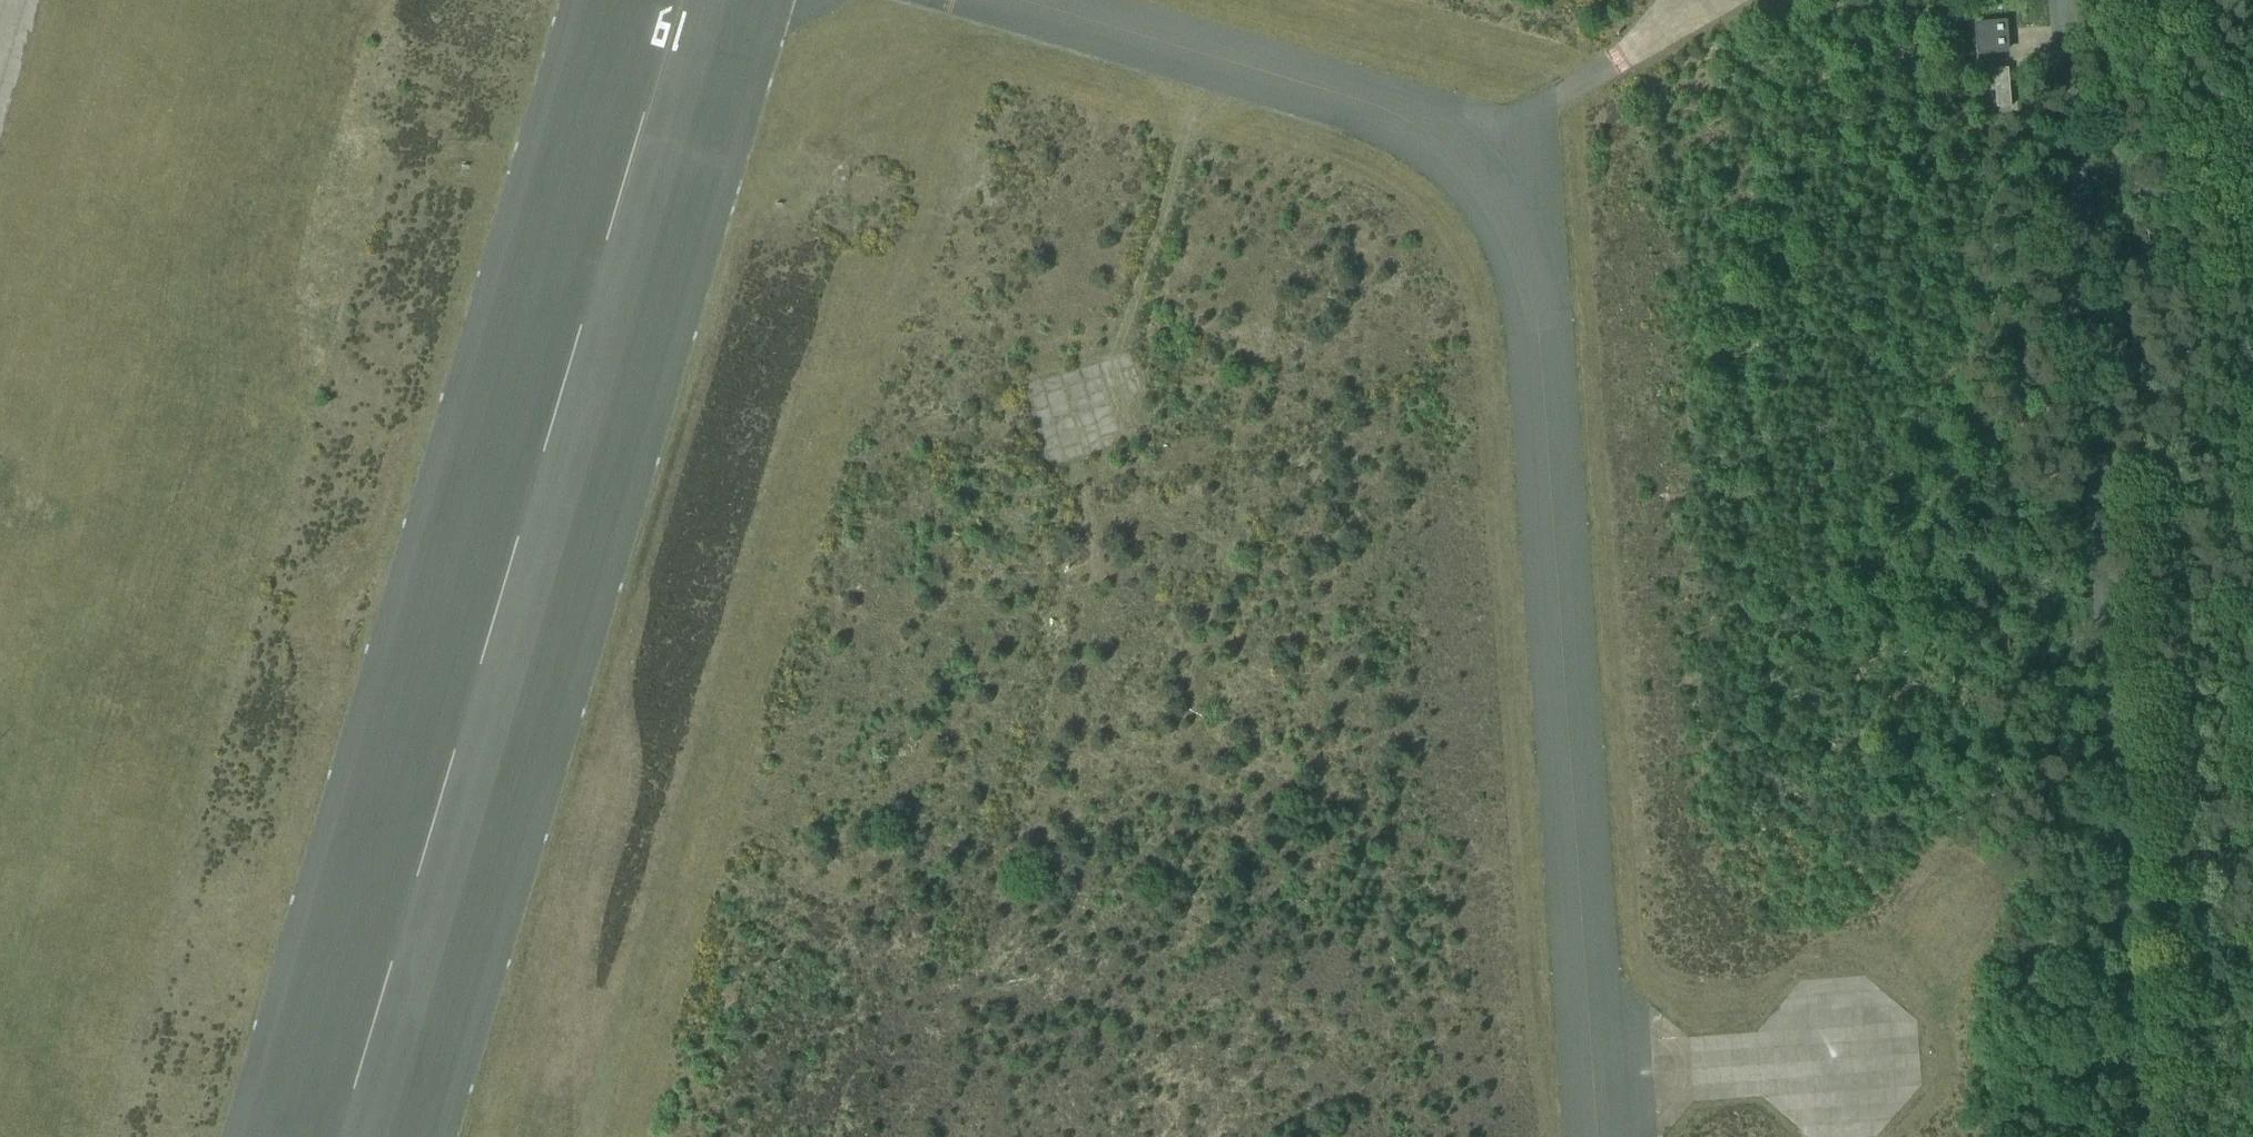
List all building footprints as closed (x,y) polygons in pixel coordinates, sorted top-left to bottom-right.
[(2004,26),(1977,28),(1980,57),(2007,54),(2004,26)] [(1991,109),(2005,108),(2002,69),(1988,71),(1991,109)]
